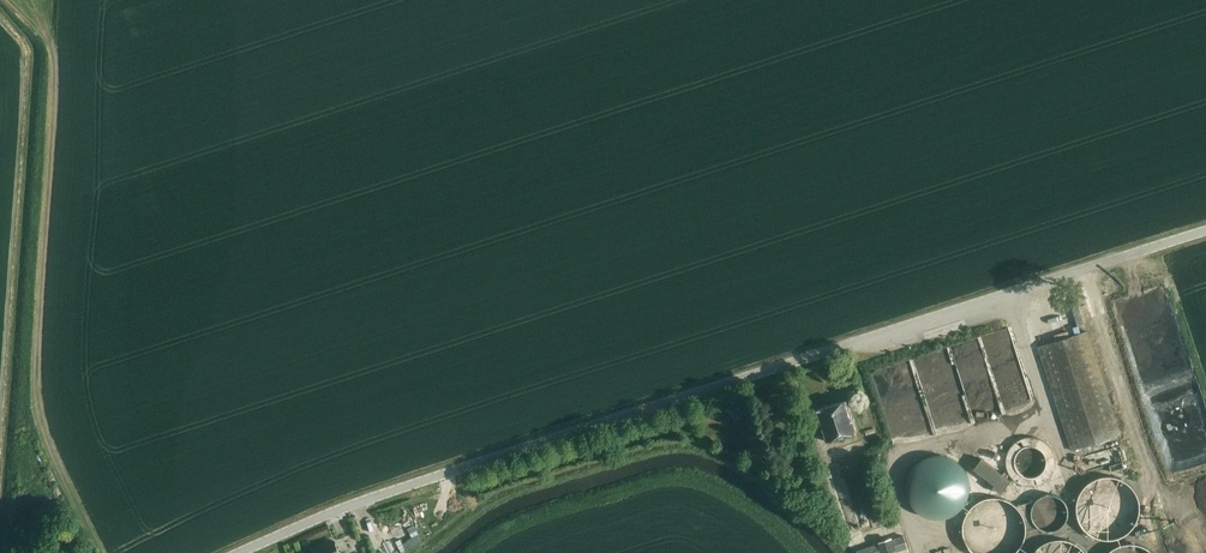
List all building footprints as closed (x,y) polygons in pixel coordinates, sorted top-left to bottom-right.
[(1071,449),(1120,433),(1087,331),(1038,347),(1071,449)] [(827,440),(856,431),(847,400),(818,409),(827,440)] [(1030,486),(1032,486),(1034,486),(1036,486),(1038,485),(1040,484),(1042,483),(1044,482),(1046,481),(1047,479),(1049,478),(1050,476),(1051,474),(1052,472),(1053,470),(1054,468),(1054,466),(1055,464),(1055,461),(1055,459),(1054,457),(1054,455),(1053,453),(1052,451),(1051,449),(1050,447),(1049,445),(1047,444),(1046,442),(1044,441),(1042,440),(1040,439),(1038,438),(1036,437),(1034,437),(1032,437),(1030,436),(1028,437),(1025,437),(1023,437),(1021,438),(1019,439),(1017,440),(1015,441),(1014,442),(1012,444),(1011,445),(1009,447),(1008,449),(1007,451),(1006,453),(1006,455),(1005,457),(1005,459),(1005,461),(1005,464),(1005,466),(1006,468),(1006,470),(1007,472),(1008,474),(1009,476),(1011,478),(1012,479),(1014,481),(1015,482),(1017,483),(1019,484),(1021,485),(1023,486),(1025,486),(1028,486),(1030,486)] [(1120,438),(1090,445),(1092,453),(1085,455),(1088,469),(1125,461),(1120,438)] [(906,487),(906,488),(906,491),(907,494),(908,498),(909,501),(911,503),(912,505),(914,508),(915,509),(917,511),(919,512),(921,514),(923,515),(925,517),(928,517),(930,518),(932,519),(936,519),(941,519),(943,519),(947,518),(950,517),(952,517),(953,516),(957,514),(959,512),(961,510),(964,508),(965,506),(967,503),(968,501),(969,498),(970,496),(971,493),(971,490),(971,486),(971,484),(971,481),(970,479),(969,476),(968,473),(967,470),(965,468),(964,466),(963,465),(961,463),(960,462),(958,461),(956,459),(955,458),(952,457),(950,456),(948,456),(946,455),(944,455),(942,454),(938,454),(936,454),(934,455),(931,455),(928,456),(926,457),(924,458),(923,458),(921,459),(919,461),(918,462),(916,463),(915,464),(914,466),(912,469),(910,471),(909,474),(908,477),(907,480),(906,484),(906,487)] [(1000,493),(1010,480),(980,458),(973,468),(994,484),(992,487),(1000,493)] [(1076,507),(1076,509),(1076,512),(1076,513),(1077,515),(1077,516),(1078,518),(1078,520),(1079,521),(1080,523),(1081,525),(1082,526),(1083,529),(1085,530),(1087,532),(1089,533),(1090,535),(1092,536),(1095,537),(1097,538),(1099,539),(1101,539),(1103,540),(1106,540),(1108,540),(1110,540),(1112,540),(1113,540),(1114,540),(1116,539),(1118,539),(1120,538),(1122,537),(1124,536),(1125,535),(1127,535),(1129,533),(1130,532),(1132,530),(1134,528),(1135,527),(1137,525),(1137,523),(1138,521),(1139,519),(1140,517),(1141,514),(1141,511),(1141,507),(1141,505),(1141,504),(1141,502),(1141,500),(1140,499),(1140,497),(1139,495),(1138,494),(1138,493),(1137,492),(1136,490),(1136,489),(1135,488),(1134,487),(1133,486),(1132,485),(1131,484),(1130,483),(1129,482),(1127,481),(1125,479),(1123,478),(1122,478),(1120,477),(1118,477),(1117,476),(1115,476),(1113,476),(1112,476),(1110,475),(1109,475),(1108,475),(1107,475),(1105,476),(1103,476),(1101,476),(1099,477),(1098,477),(1097,478),(1096,478),(1094,479),(1093,480),(1091,480),(1090,481),(1089,482),(1087,483),(1086,485),(1085,486),(1084,487),(1082,489),(1081,490),(1080,492),(1079,494),(1078,496),(1078,497),(1077,499),(1077,501),(1076,503),(1076,505),(1076,507)] [(1048,531),(1050,531),(1052,531),(1053,531),(1055,530),(1056,529),(1058,529),(1059,528),(1060,527),(1062,526),(1063,524),(1064,523),(1065,522),(1065,520),(1066,519),(1067,517),(1067,516),(1067,514),(1067,512),(1067,511),(1067,509),(1067,508),(1066,506),(1065,504),(1065,503),(1064,502),(1063,500),(1062,499),(1060,498),(1059,497),(1058,496),(1056,495),(1055,495),(1053,494),(1052,494),(1050,494),(1048,494),(1047,494),(1045,494),(1044,494),(1042,495),(1040,495),(1039,496),(1038,497),(1036,498),(1035,499),(1034,500),(1033,502),(1032,503),(1031,504),(1031,506),(1030,508),(1030,509),(1030,511),(1030,512),(1030,514),(1030,516),(1030,517),(1031,519),(1031,520),(1032,522),(1033,523),(1034,524),(1035,526),(1036,527),(1038,528),(1039,529),(1040,529),(1042,530),(1044,530),(1045,531),(1047,531),(1048,531)] [(963,532),(964,537),(966,542),(968,547),(972,551),(974,552),(1017,552),(1020,550),(1024,546),(1026,541),(1028,536),(1028,530),(1028,529),(1028,528),(1028,527),(1028,526),(1028,525),(1028,524),(1028,523),(1028,522),(1028,521),(1027,521),(1027,520),(1027,519),(1027,518),(1026,518),(1026,517),(1026,516),(1025,515),(1025,514),(1024,513),(1024,512),(1023,512),(1023,511),(1023,510),(1022,510),(1022,509),(1021,509),(1021,508),(1020,508),(1020,507),(1019,506),(1018,505),(1014,502),(1010,499),(1005,498),(1000,497),(995,496),(990,497),(985,498),(980,500),(975,503),(971,507),(968,511),(965,516),(963,521),(963,526),(963,532)] [(412,537),(416,544),(422,541),(416,530),(410,533),(412,537)] [(907,548),(903,535),(856,550),(857,552),(891,552),(907,548)] [(952,546),(947,547),(944,538),(927,543),(930,551),(937,549),(938,552),(954,552),(952,546)] [(1085,552),(1083,550),(1081,548),(1079,546),(1077,544),(1075,543),(1072,542),(1070,541),(1067,540),(1064,539),(1061,539),(1059,539),(1056,539),(1053,539),(1050,540),(1048,541),(1045,542),(1043,543),(1040,544),(1038,546),(1036,548),(1034,550),(1032,552),(1085,552)] [(313,549),(315,552),(338,552),(333,541),(313,549)] [(407,541),(402,543),(406,550),(410,547),(407,541)] [(1152,552),(1150,550),(1148,549),(1145,547),(1143,546),(1140,545),(1138,544),(1135,543),(1132,543),(1129,543),(1127,543),(1124,543),(1121,544),(1118,545),(1116,546),(1113,547),(1111,549),(1109,550),(1107,552),(1106,552),(1153,552),(1152,552)] [(368,544),(362,547),(364,552),(371,552),(368,544)]
